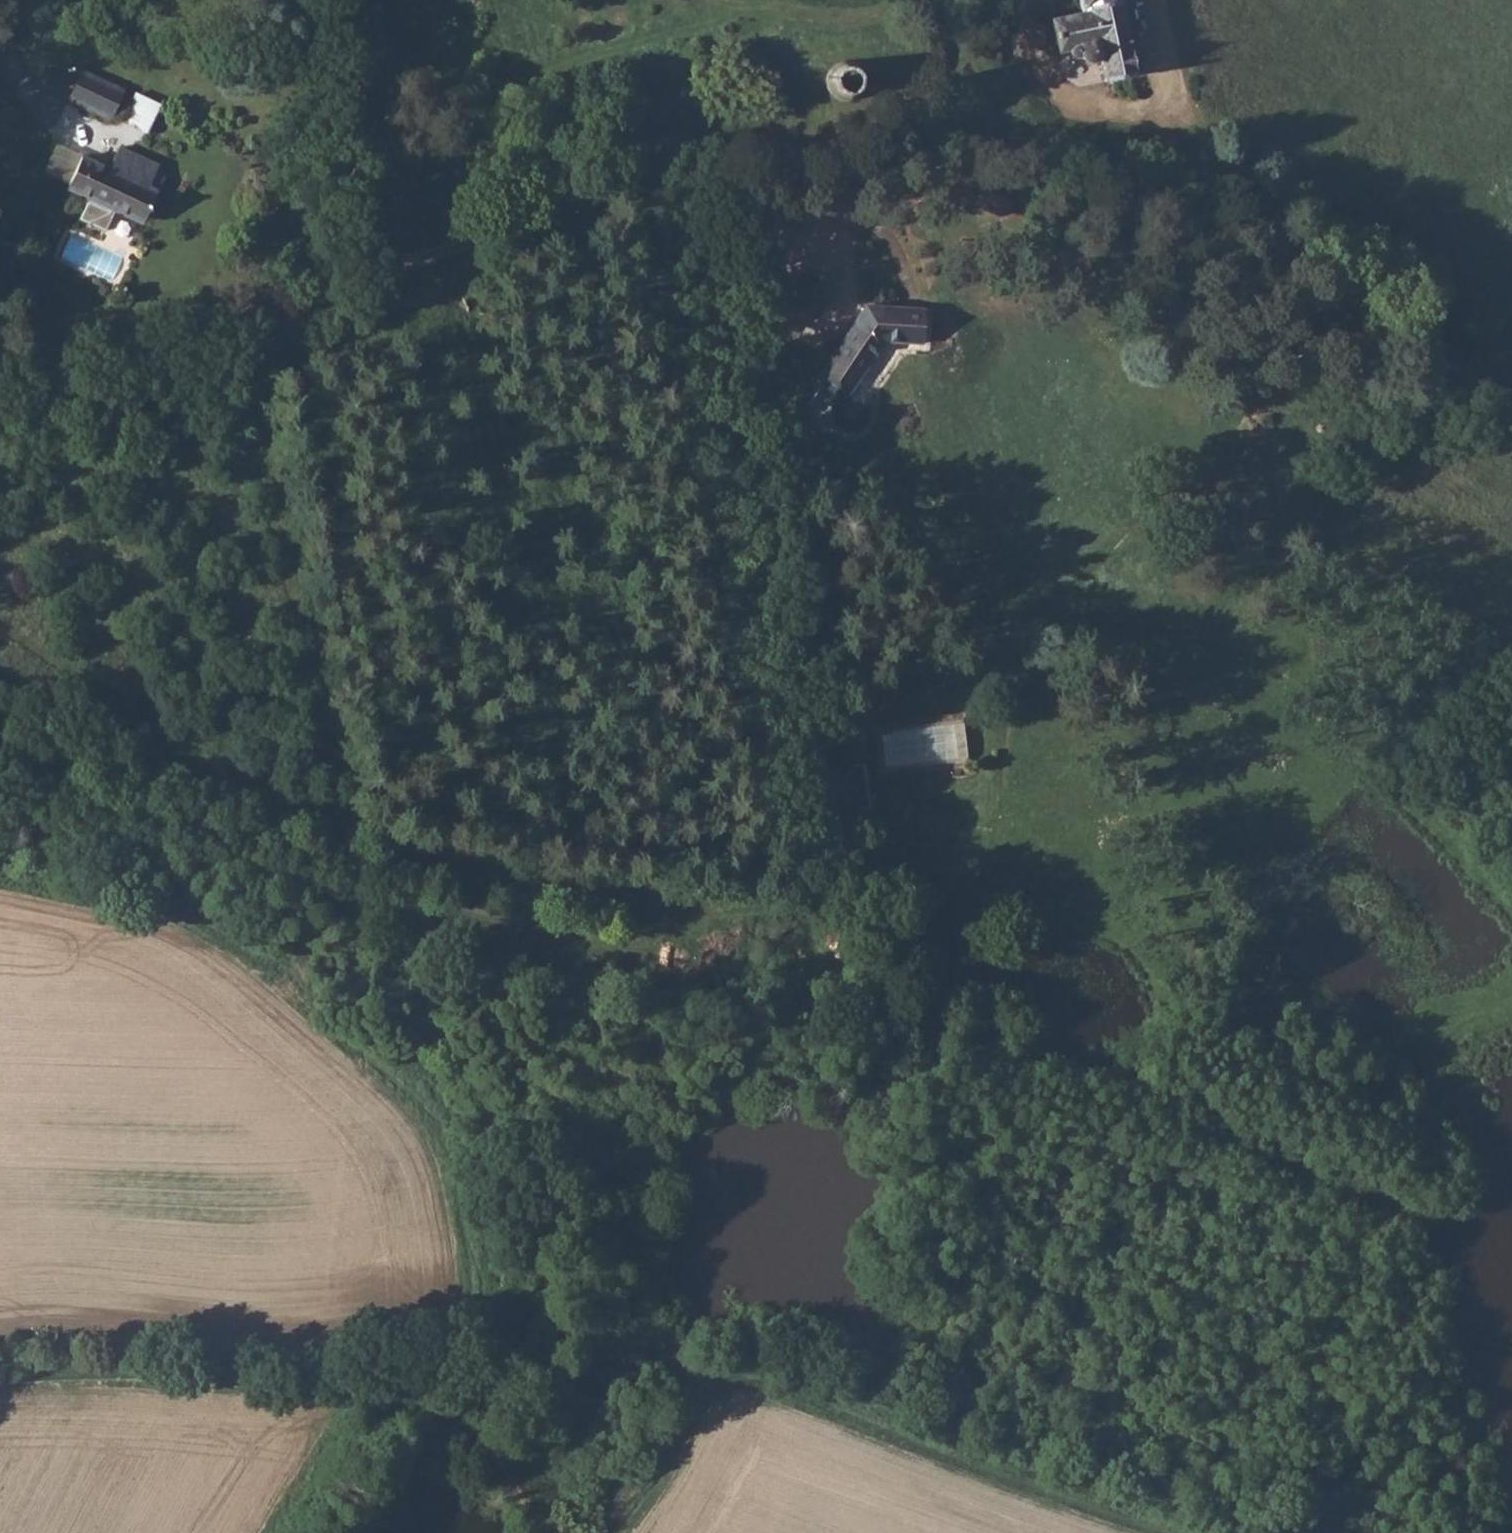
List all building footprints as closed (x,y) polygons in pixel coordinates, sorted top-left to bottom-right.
[(1100,86),(1138,78),(1124,2),(1118,3),(1117,0),(1074,0),(1078,16),(1046,22),(1052,50),(1063,48),(1061,55),(1063,62),(1070,64),(1076,61),(1080,65),(1087,68),(1093,65),(1096,58),(1100,86)] [(112,121),(127,89),(84,68),(68,100),(112,121)] [(82,114),(63,146),(83,159),(71,179),(98,195),(110,176),(134,191),(154,159),(148,156),(159,137),(121,114),(110,132),(82,114)] [(902,335),(910,303),(850,287),(806,331),(831,355),(863,325),(902,335)]
